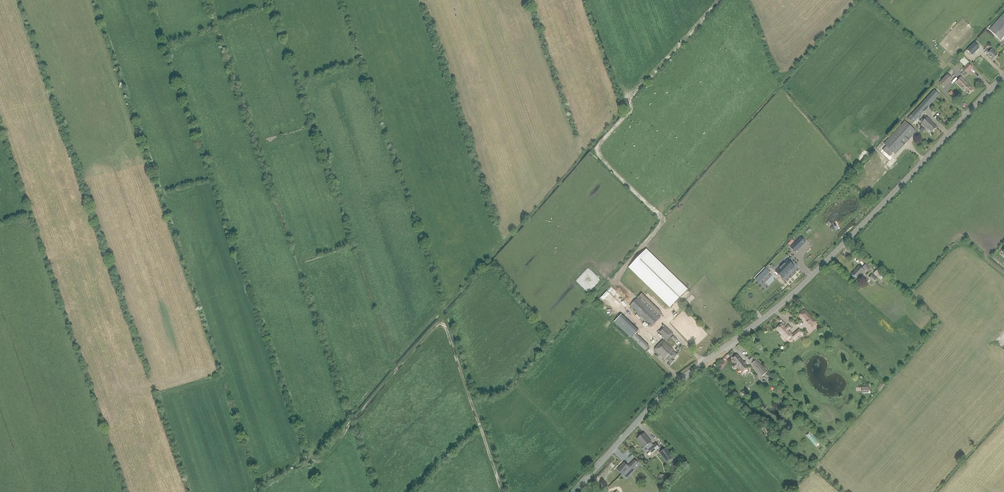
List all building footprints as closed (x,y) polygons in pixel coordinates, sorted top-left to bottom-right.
[(989,29),(1000,40),(1003,36),(1003,13),(989,29)] [(980,48),(974,42),(967,50),(972,55),(980,48)] [(985,51),(984,52),(986,55),(987,54),(992,60),(997,55),(992,49),(989,51),(986,48),(984,50),(985,51)] [(953,79),(947,74),(940,81),(946,87),(953,79)] [(965,90),(969,93),(973,89),(971,88),(972,87),(961,77),(955,82),(964,90),(965,90)] [(939,95),(934,90),(908,118),(913,123),(939,95)] [(928,128),(932,132),(937,127),(932,122),(932,121),(927,117),(923,121),(922,120),(920,122),(921,123),(927,129),(928,128)] [(904,121),(884,144),(886,146),(882,150),(884,148),(890,154),(889,156),(893,152),(895,154),(916,132),(904,121)] [(799,247),(804,242),(799,237),(794,242),(799,247)] [(793,258),(799,265),(808,256),(803,252),(810,246),(806,242),(794,252),(797,255),(793,258)] [(789,272),(790,270),(791,271),(790,270),(794,266),(788,260),(776,272),(782,278),(788,272),(789,273),(789,272)] [(870,269),(865,264),(861,268),(859,266),(854,270),(854,271),(851,274),(856,279),(866,269),(868,271),(870,269)] [(770,272),(766,269),(756,280),(759,283),(770,272)] [(881,280),(884,277),(877,270),(873,273),(881,280)] [(662,315),(660,313),(659,312),(656,315),(638,297),(630,306),(651,326),(662,315)] [(623,313),(616,321),(647,350),(652,346),(638,333),(641,330),(623,313)] [(806,320),(806,321),(809,324),(812,326),(816,322),(808,313),(803,317),(806,320)] [(788,330),(791,328),(789,326),(786,328),(782,323),(777,328),(780,330),(778,331),(787,340),(790,337),(794,340),(802,332),(799,328),(792,334),(788,330)] [(666,341),(673,334),(665,326),(658,333),(666,341)] [(663,340),(659,344),(654,349),(665,359),(666,360),(667,359),(671,363),(674,360),(673,359),(677,355),(673,351),(674,350),(672,348),(672,349),(663,340)] [(733,358),(734,360),(733,361),(735,364),(734,365),(733,367),(734,368),(736,368),(738,367),(743,373),(748,368),(745,364),(745,362),(744,362),(739,356),(738,357),(736,356),(733,358)] [(756,360),(753,363),(763,376),(767,373),(756,360)] [(641,445),(641,446),(642,447),(643,447),(644,448),(645,447),(652,454),(659,448),(656,443),(652,446),(649,443),(651,442),(644,433),(636,439),(641,445)] [(815,445),(820,441),(814,435),(810,438),(815,445)] [(659,453),(667,462),(673,457),(666,448),(659,453)] [(638,463),(634,460),(629,465),(633,468),(638,463)] [(629,468),(624,462),(617,469),(623,475),(629,468)]
